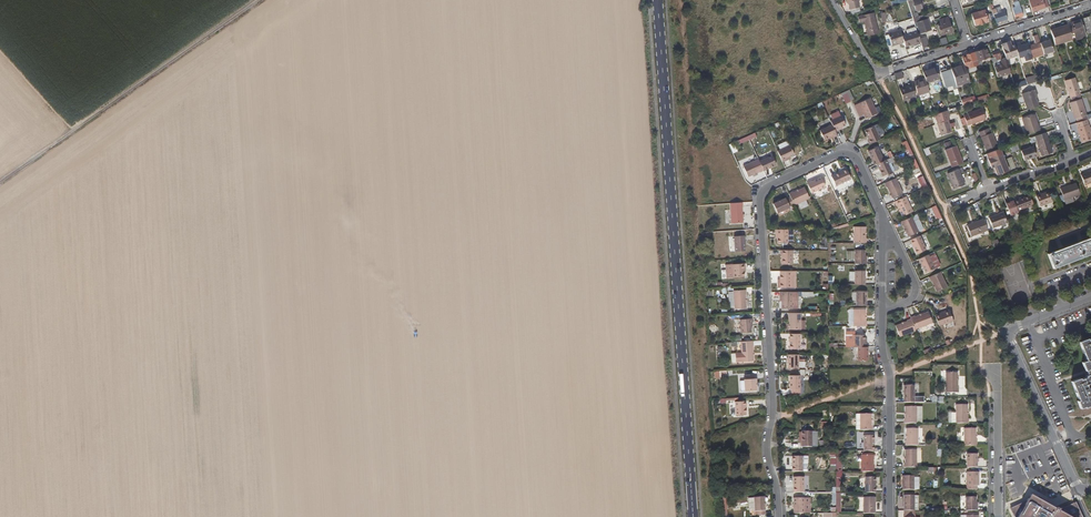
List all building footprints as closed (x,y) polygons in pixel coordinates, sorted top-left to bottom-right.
[(860,12),(858,0),(846,0),(846,3),(848,3),(851,14),(860,12)] [(912,0),(907,0),(912,18),(918,16),(916,12),(913,13),(912,6),(914,6),(916,11),(922,9),(919,0),(912,0)] [(1046,0),(1028,0),(1032,13),(1044,9),(1048,7),(1046,0)] [(1019,18),(1023,16),(1018,1),(1015,2),(1016,7),(1012,8),(1015,17),(1018,17),(1019,18)] [(995,9),(991,10),(992,13),(994,20),(995,24),(1007,20),(1004,11),(997,13),(995,9)] [(1034,18),(1046,14),(1044,9),(1032,13),(1034,18)] [(971,14),(974,26),(994,20),(992,13),(986,15),(984,10),(971,14)] [(920,20),(932,16),(931,12),(918,16),(912,18),(913,22),(920,20)] [(867,36),(878,33),(873,13),(858,17),(859,23),(864,22),(867,36)] [(1090,16),(1080,20),(1084,34),(1085,34),(1090,33),(1090,17),(1090,16)] [(940,24),(935,25),(939,36),(952,32),(947,18),(939,20),(940,24)] [(931,30),(928,19),(920,22),(916,23),(919,34),(931,30)] [(1070,23),(1075,37),(1084,34),(1080,20),(1070,23)] [(1055,45),(1072,40),(1067,25),(1063,26),(1063,28),(1051,32),(1055,45)] [(888,34),(892,46),(903,42),(901,36),(899,30),(888,34)] [(917,34),(917,31),(901,36),(903,42),(905,47),(920,42),(919,40),(917,34)] [(1042,51),(1040,44),(1037,35),(1033,37),(1036,44),(1028,47),(1030,55),(1042,51)] [(928,46),(925,38),(919,40),(920,42),(922,48),(928,46)] [(1053,52),(1049,40),(1040,44),(1042,51),(1043,55),(1053,52)] [(1007,44),(1006,43),(1001,44),(1005,59),(1017,55),(1016,52),(1014,45),(1014,44),(1011,45),(1010,43),(1007,44)] [(1014,45),(1016,52),(1017,52),(1019,58),(1023,56),(1024,59),(1031,57),(1030,55),(1028,47),(1027,44),(1020,46),(1019,43),(1014,45)] [(983,50),(983,49),(974,52),(979,66),(982,65),(980,61),(989,58),(986,50),(983,50)] [(992,53),(993,58),(991,59),(993,65),(997,63),(996,61),(1001,59),(999,51),(992,53)] [(965,69),(979,66),(974,52),(961,56),(963,64),(964,67),(965,69)] [(1010,73),(1006,61),(1001,63),(1002,64),(993,67),(997,77),(1010,73)] [(970,82),(965,69),(964,67),(951,71),(956,84),(960,83),(960,85),(970,82)] [(936,68),(922,72),(924,78),(929,92),(936,90),(936,93),(940,93),(936,81),(940,79),(936,68)] [(950,81),(952,88),(956,86),(956,84),(951,71),(951,70),(941,73),(944,83),(950,81)] [(901,72),(894,74),(895,75),(896,79),(896,80),(900,79),(903,78),(901,72)] [(914,82),(918,95),(929,92),(924,78),(914,82)] [(1064,81),(1070,98),(1080,95),(1074,78),(1064,81)] [(915,96),(912,85),(903,88),(899,89),(903,101),(915,96)] [(849,89),(841,93),(846,103),(854,99),(849,89)] [(1034,90),(1021,94),(1027,110),(1039,106),(1036,97),(1037,96),(1034,90)] [(974,97),(961,101),(963,105),(976,101),(975,99),(974,97)] [(876,114),(869,98),(858,103),(863,115),(864,119),(876,114)] [(1076,119),(1077,122),(1087,119),(1081,100),(1069,103),(1072,111),(1074,111),(1076,119)] [(853,106),(859,117),(863,115),(858,103),(853,106)] [(971,124),(971,125),(985,120),(981,109),(967,114),(968,115),(963,116),(967,126),(971,124)] [(947,120),(949,120),(946,111),(945,111),(936,114),(934,115),(941,136),(951,132),(947,120)] [(845,125),(840,116),(830,121),(831,125),(835,132),(839,130),(838,129),(841,127),(845,125)] [(1036,122),(1034,123),(1032,116),(1021,119),(1027,135),(1039,130),(1036,122)] [(1090,139),(1090,132),(1087,119),(1077,122),(1075,123),(1081,142),(1090,139)] [(836,135),(835,132),(831,125),(819,130),(823,139),(828,137),(831,136),(832,137),(836,135)] [(863,130),(870,144),(879,140),(873,125),(863,130)] [(979,133),(986,150),(997,146),(992,133),(990,134),(988,129),(979,133)] [(1041,156),(1052,153),(1046,133),(1035,136),(1041,156)] [(1009,145),(1011,151),(1018,149),(1016,143),(1009,145)] [(789,145),(777,151),(782,162),(786,160),(785,158),(788,157),(793,154),(789,145)] [(956,146),(945,150),(951,168),(963,163),(956,146)] [(877,147),(867,151),(874,165),(877,164),(883,161),(877,147)] [(1032,147),(1021,151),(1024,161),(1036,157),(1034,153),(1032,147)] [(1008,171),(999,149),(988,153),(989,158),(987,158),(990,165),(992,165),(993,168),(996,175),(1008,171)] [(775,165),(770,156),(759,161),(763,170),(775,165)] [(759,171),(759,172),(763,170),(759,161),(758,159),(743,166),(748,176),(759,171)] [(882,176),(891,172),(886,160),(883,161),(877,164),(882,176)] [(847,169),(831,176),(836,186),(851,179),(847,169)] [(953,189),(964,185),(958,170),(947,174),(953,189)] [(1085,186),(1090,183),(1090,171),(1080,175),(1085,186)] [(923,188),(927,186),(922,175),(918,177),(923,188)] [(821,177),(807,184),(811,193),(825,186),(821,177)] [(892,198),(902,193),(895,178),(884,183),(886,187),(887,187),(892,198)] [(1060,189),(1064,200),(1080,195),(1076,183),(1060,189)] [(793,192),(792,191),(788,193),(790,197),(793,204),(809,198),(804,187),(793,192)] [(1036,196),(1040,207),(1051,202),(1047,192),(1036,196)] [(912,212),(905,196),(894,202),(896,206),(897,205),(901,216),(912,212)] [(1021,198),(1021,197),(1005,204),(1009,215),(1017,213),(1016,212),(1033,206),(1029,196),(1021,198)] [(786,208),(793,204),(790,197),(785,199),(785,198),(773,204),(777,213),(786,208)] [(742,207),(743,207),(742,202),(729,203),(731,223),(743,222),(742,207)] [(937,220),(941,217),(935,205),(931,207),(937,220)] [(993,229),(1007,223),(1003,212),(989,218),(993,229)] [(918,232),(911,217),(900,222),(901,226),(902,226),(908,237),(918,232)] [(971,237),(987,231),(983,219),(966,225),(971,237)] [(854,227),(853,243),(866,243),(866,239),(865,239),(865,227),(854,227)] [(787,243),(787,229),(776,229),(775,233),(777,233),(777,243),(787,243)] [(745,251),(744,236),(735,236),(736,251),(745,251)] [(926,250),(920,236),(910,240),(917,254),(926,250)] [(1090,254),(1090,237),(1047,255),(1053,269),(1090,254)] [(792,264),(792,250),(780,250),(780,255),(781,255),(781,264),(792,264)] [(853,250),(853,263),(866,263),(866,259),(864,259),(865,250),(853,250)] [(934,268),(928,255),(919,259),(925,272),(934,268)] [(734,264),(727,264),(728,277),(734,277),(744,277),(743,268),(745,268),(745,263),(734,264)] [(855,270),(855,284),(865,284),(865,270),(855,270)] [(789,287),(790,271),(780,271),(780,287),(789,287)] [(947,287),(941,272),(929,277),(931,282),(932,281),(936,292),(947,287)] [(746,294),(746,290),(733,290),(734,309),(746,308),(745,294),(746,294)] [(792,308),(791,291),(779,292),(779,296),(781,296),(781,308),(792,308)] [(856,292),(856,305),(866,305),(866,291),(856,292)] [(952,321),(948,310),(935,315),(939,326),(952,321)] [(801,329),(801,313),(788,312),(788,317),(789,317),(789,329),(801,329)] [(915,317),(914,316),(910,318),(911,319),(915,329),(932,323),(928,312),(915,317)] [(854,314),(854,326),(866,326),(866,321),(864,321),(864,314),(854,314)] [(752,323),(751,318),(740,319),(740,332),(750,332),(750,323),(752,323)] [(915,331),(915,329),(911,319),(907,321),(895,326),(899,337),(915,331)] [(789,348),(799,348),(799,333),(789,333),(789,348)] [(854,335),(854,347),(857,347),(866,347),(866,342),(865,342),(865,339),(864,335),(854,335)] [(1088,340),(1087,338),(1079,342),(1086,361),(1082,363),(1085,371),(1086,370),(1090,369),(1090,339),(1088,340)] [(753,345),(754,345),(754,340),(741,341),(742,361),(754,361),(753,345)] [(857,363),(867,364),(867,347),(866,347),(857,347),(857,363)] [(787,367),(797,367),(797,354),(788,354),(787,367)] [(957,373),(945,373),(945,393),(958,393),(958,389),(957,389),(957,373)] [(751,374),(745,375),(746,391),(756,390),(755,375),(751,376),(751,374)] [(1088,375),(1085,376),(1086,378),(1080,380),(1079,378),(1071,381),(1078,400),(1077,401),(1080,408),(1084,407),(1084,408),(1090,405),(1090,374),(1088,375)] [(788,375),(788,388),(792,389),(798,389),(798,375),(788,375)] [(914,386),(904,386),(904,402),(913,402),(914,386)] [(746,414),(745,400),(735,401),(736,415),(746,414)] [(735,401),(725,402),(725,415),(736,415),(735,401)] [(955,405),(955,424),(968,424),(968,419),(967,419),(967,405),(955,405)] [(904,419),(904,423),(916,423),(916,407),(905,407),(905,419),(904,419)] [(871,415),(860,415),(860,430),(872,430),(872,426),(871,426),(871,415)] [(905,441),(905,446),(917,446),(917,429),(906,429),(906,441),(905,441)] [(965,429),(964,446),(977,446),(977,442),(976,441),(976,429),(965,429)] [(812,447),(812,431),(802,431),(802,447),(812,447)] [(874,436),(864,436),(864,451),(874,451),(874,436)] [(904,464),(904,468),(916,468),(916,451),(905,451),(904,463),(904,464)] [(967,455),(966,468),(977,468),(977,454),(967,455)] [(861,456),(861,472),(874,472),(874,468),(873,468),(873,456),(861,456)] [(802,457),(792,457),(792,472),(802,472),(802,457)] [(966,473),(967,490),(977,490),(977,486),(978,486),(978,473),(966,473)] [(802,478),(792,477),(792,491),(803,491),(802,478)] [(902,477),(902,490),(913,490),(913,477),(902,477)] [(875,478),(865,478),(865,491),(875,491),(875,478)] [(904,496),(904,511),(914,511),(914,496),(904,496)] [(966,497),(966,511),(978,511),(977,507),(976,507),(976,497),(966,497)] [(765,515),(764,498),(754,498),(755,512),(756,512),(756,516),(765,515)] [(805,498),(795,498),(795,513),(805,513),(805,498)] [(864,498),(863,514),(875,514),(875,498),(864,498)] [(1066,516),(1066,515),(1060,510),(1056,508),(1054,510),(1052,509),(1051,510),(1049,509),(1048,511),(1042,508),(1044,506),(1041,504),(1042,503),(1038,500),(1036,502),(1034,501),(1033,503),(1028,500),(1027,501),(1024,506),(1022,504),(1013,508),(1015,511),(1012,512),(1014,516),(1068,516),(1066,516)] [(1012,512),(1015,511),(1013,508),(1022,504),(1024,506),(1027,501),(1010,509),(1012,512)] [(1075,503),(1060,510),(1066,515),(1066,516),(1068,516),(1077,516),(1081,515),(1075,503)]
